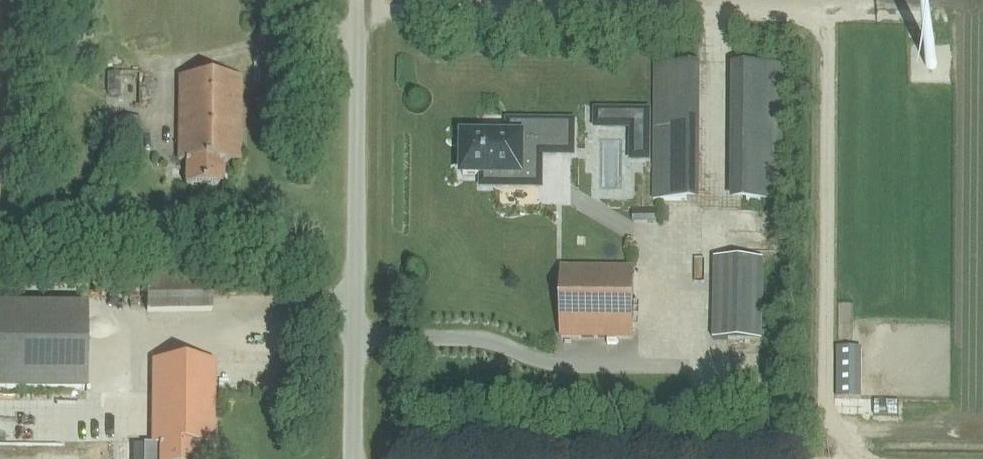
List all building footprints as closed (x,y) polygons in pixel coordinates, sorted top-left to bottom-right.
[(924,42),(934,42),(934,33),(924,33),(924,42)] [(782,59),(731,60),(733,195),(784,194),(782,59)] [(698,61),(653,62),(656,197),(701,196),(698,61)] [(238,161),(240,77),(180,76),(178,160),(185,160),(185,184),(223,185),(223,161),(238,161)] [(140,152),(141,119),(101,118),(100,152),(140,152)] [(508,137),(463,137),(462,174),(482,175),(482,184),(514,184),(514,160),(527,160),(527,152),(570,152),(570,122),(508,122),(508,137)] [(766,341),(767,331),(762,331),(764,259),(712,258),(711,340),(766,341)] [(146,312),(211,311),(211,260),(146,261),(146,312)] [(631,338),(632,268),(560,268),(560,338),(631,338)] [(83,389),(84,306),(0,306),(0,389),(83,389)] [(728,344),(728,354),(746,354),(746,344),(728,344)] [(152,362),(153,362),(152,446),(159,446),(159,458),(197,458),(197,445),(212,445),(213,362),(214,362),(214,361),(152,360),(152,362)]
